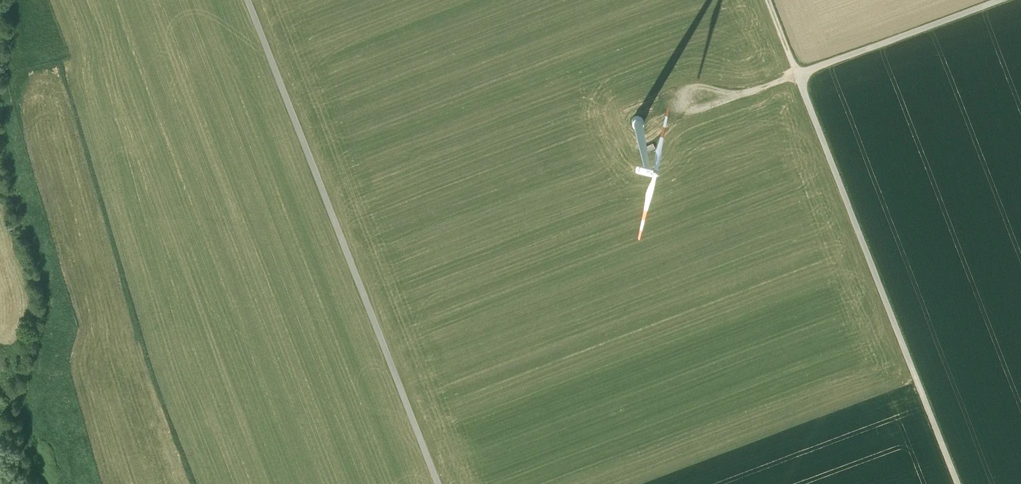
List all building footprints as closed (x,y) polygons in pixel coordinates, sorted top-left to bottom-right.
[(75,381),(83,379),(78,360),(71,362),(75,381)]
